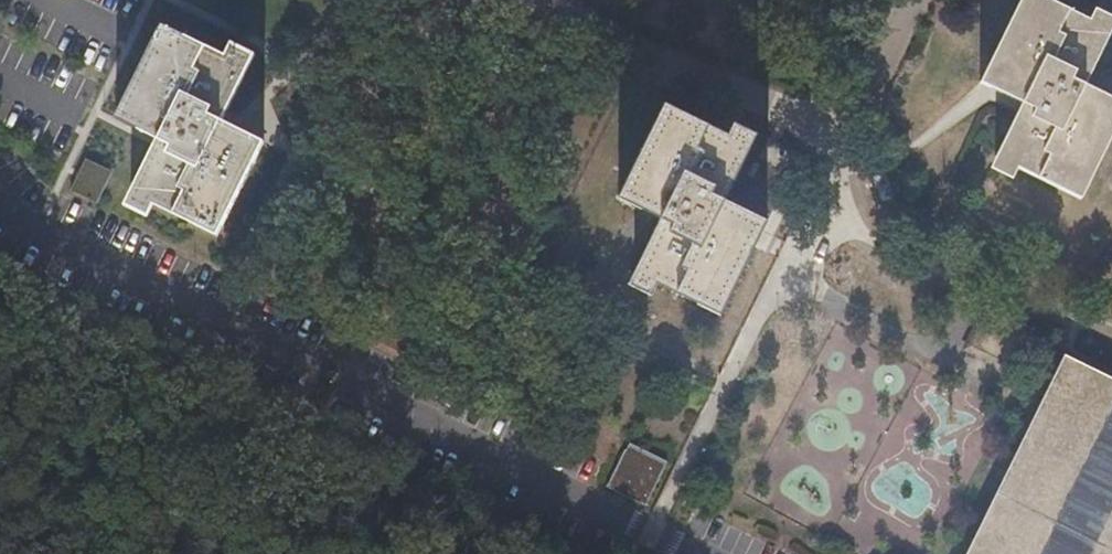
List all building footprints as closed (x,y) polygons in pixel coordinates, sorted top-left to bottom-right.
[(205,0),(128,0),(97,63),(114,72),(142,87),(123,130),(109,160),(129,175),(132,166),(194,184),(247,91),(204,68),(238,7),(224,0),(210,0),(210,2),(205,0)] [(1083,202),(1111,140),(1111,102),(1086,89),(1111,35),(1041,0),(1026,0),(983,87),(994,93),(1026,108),(1000,161),(1083,202)] [(622,201),(665,222),(639,276),(722,318),(768,224),(727,203),(752,152),(668,109),(622,201)] [(1067,361),(1044,407),(971,553),(1111,553),(1111,383),(1067,361)] [(620,450),(614,462),(656,483),(662,470),(620,450)] [(644,507),(656,483),(614,462),(602,487),(644,507)]
